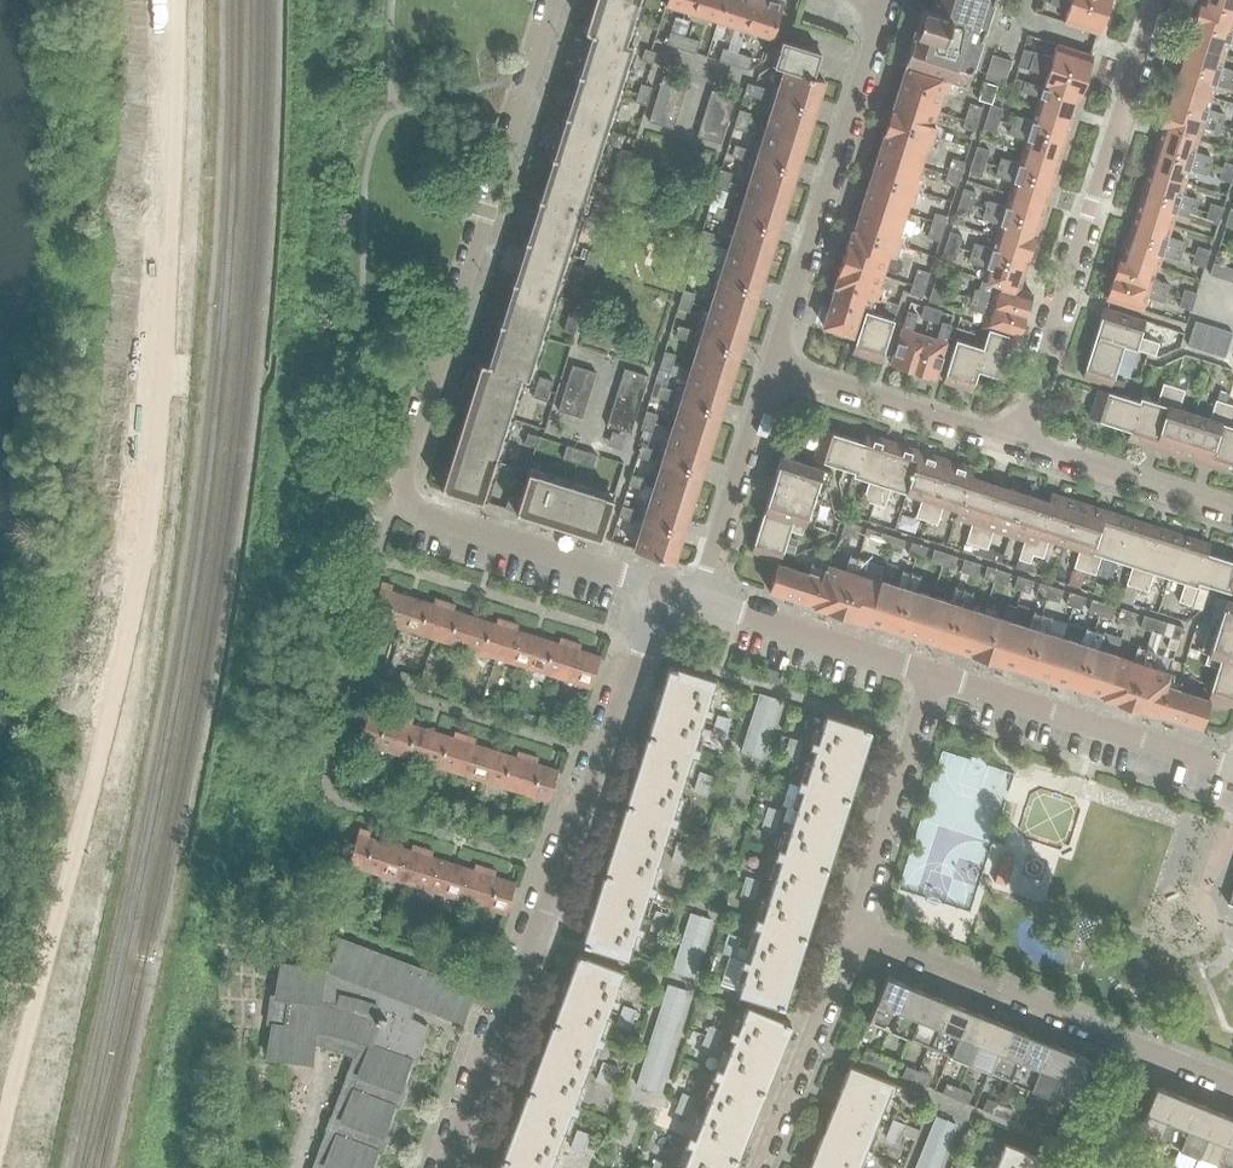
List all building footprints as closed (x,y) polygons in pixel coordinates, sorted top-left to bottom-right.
[(591,34),(630,45),(642,6),(624,0),(594,0),(584,32),(591,34)] [(692,11),(695,0),(666,0),(665,3),(692,11)] [(718,19),(724,0),(695,0),(692,11),(718,19)] [(744,28),(752,0),(724,0),(718,19),(744,28)] [(744,28),(771,37),(783,1),(780,0),(752,0),(744,28)] [(931,10),(921,7),(903,66),(905,67),(961,83),(964,84),(990,0),(934,0),(931,10)] [(1067,9),(1063,21),(1099,32),(1106,11),(1071,0),(1049,0),(1048,3),(1067,9)] [(1109,0),(1071,0),(1106,11),(1109,0)] [(1193,22),(1194,22),(1194,23),(1232,34),(1232,25),(1231,24),(1232,19),(1232,10),(1202,0),(1200,0),(1193,22)] [(1232,10),(1232,0),(1202,0),(1232,10)] [(1188,43),(1222,54),(1226,42),(1232,44),(1232,34),(1194,23),(1188,43)] [(666,44),(676,47),(679,34),(670,31),(666,44)] [(625,87),(637,47),(630,45),(591,34),(579,72),(625,87)] [(689,38),(679,34),(676,47),(685,50),(689,38)] [(699,41),(689,38),(685,50),(695,53),(699,41)] [(819,51),(780,39),(772,64),(784,68),(782,74),(820,86),(822,79),(812,75),(819,51)] [(1181,64),(1229,79),(1232,81),(1232,71),(1231,70),(1218,66),(1222,54),(1188,43),(1181,64)] [(1024,48),(1022,57),(1085,77),(1092,56),(1057,45),(1053,56),(1039,52),(1024,48)] [(728,63),(732,50),(722,47),(718,60),(728,63)] [(641,60),(651,63),(655,52),(644,49),(641,60)] [(732,50),(728,63),(738,66),(742,53),(732,50)] [(752,57),(742,53),(738,66),(748,70),(752,57)] [(992,55),(984,78),(1004,84),(1011,61),(992,55)] [(1043,87),(1078,98),(1085,77),(1022,57),(1019,66),(1033,71),(1046,75),(1043,87)] [(1174,85),(1209,96),(1212,84),(1226,89),(1232,91),(1232,87),(1232,81),(1229,79),(1181,64),(1174,85)] [(959,89),(961,83),(905,67),(898,89),(896,93),(935,105),(940,88),(944,89),(945,84),(959,89)] [(564,119),(610,133),(625,87),(579,72),(564,119)] [(820,86),(782,74),(773,103),(811,115),(820,86)] [(671,90),(674,79),(662,75),(659,86),(671,90)] [(674,79),(671,90),(682,94),(686,83),(674,79)] [(1037,96),(1033,107),(1071,119),(1077,99),(1078,99),(1078,98),(1043,87),(1042,88),(1015,80),(1011,91),(1019,94),(1020,91),(1037,96)] [(978,98),(991,102),(996,85),(983,81),(978,98)] [(754,97),(757,85),(747,82),(744,94),(754,97)] [(638,91),(649,95),(651,86),(640,83),(638,91)] [(757,85),(754,97),(764,100),(767,88),(757,85)] [(1205,108),(1209,96),(1174,85),(1168,106),(1216,122),(1219,113),(1205,108)] [(671,90),(659,86),(655,98),(667,101),(671,90)] [(667,101),(679,105),(682,94),(671,90),(667,101)] [(719,105),(723,94),(711,90),(708,101),(719,105)] [(646,104),(649,95),(638,91),(635,100),(646,104)] [(933,123),(930,122),(935,105),(896,93),(887,122),(942,139),(944,133),(931,129),(933,123)] [(719,105),(731,109),(734,97),(723,94),(719,105)] [(667,101),(655,98),(652,109),(663,113),(667,101)] [(663,113),(675,116),(679,105),(667,101),(663,113)] [(719,105),(708,101),(704,113),(716,116),(719,105)] [(811,115),(773,103),(764,133),(802,145),(811,115)] [(967,111),(979,115),(982,107),(970,103),(967,111)] [(989,112),(1001,116),(1003,108),(991,104),(989,112)] [(716,116),(727,120),(731,109),(719,105),(716,116)] [(1159,128),(1161,128),(1196,138),(1200,126),(1213,131),(1216,122),(1168,106),(1166,106),(1159,128)] [(1071,119),(1033,107),(1029,120),(1017,117),(1014,124),(1064,140),(1071,119)] [(663,113),(652,109),(648,120),(660,124),(663,113)] [(737,109),(735,118),(747,122),(750,112),(737,109)] [(979,115),(967,111),(965,119),(976,123),(979,115)] [(986,120),(998,124),(1001,116),(989,112),(986,120)] [(672,128),(675,116),(663,113),(660,124),(672,128)] [(716,116),(704,113),(700,124),(712,128),(716,116)] [(727,120),(716,116),(712,128),(724,131),(727,120)] [(745,131),(747,122),(735,118),(732,128),(745,131)] [(552,157),(598,172),(610,133),(564,119),(552,157)] [(974,131),(976,123),(965,119),(962,128),(974,131)] [(995,132),(998,124),(986,120),(983,128),(995,132)] [(940,144),(942,139),(887,122),(879,148),(917,160),(922,144),(926,145),(927,140),(940,144)] [(712,128),(700,124),(697,135),(709,139),(712,128)] [(1024,138),(1020,149),(1057,161),(1064,140),(1014,124),(1011,134),(1024,138)] [(720,142),(724,131),(712,128),(709,139),(720,142)] [(1192,151),(1196,138),(1161,128),(1154,149),(1202,164),(1205,155),(1192,151)] [(802,145),(764,133),(754,163),(792,175),(802,145)] [(635,137),(624,134),(619,150),(630,153),(635,137)] [(744,160),(748,148),(734,145),(731,156),(744,160)] [(974,154),(986,158),(989,150),(976,146),(974,154)] [(911,176),(917,160),(879,148),(870,175),(925,192),(927,186),(914,183),(916,177),(911,176)] [(1051,182),(1057,161),(1020,149),(1016,161),(999,156),(996,166),(1051,182)] [(1148,170),(1182,181),(1186,169),(1199,173),(1202,164),(1154,149),(1148,170)] [(630,153),(619,150),(614,166),(625,169),(630,153)] [(974,154),(971,162),(984,166),(986,158),(974,154)] [(539,199),(585,214),(598,172),(552,157),(539,199)] [(950,166),(962,170),(965,162),(952,158),(950,166)] [(1221,170),(1232,174),(1232,164),(1224,161),(1221,170)] [(981,174),(984,166),(971,162),(969,170),(981,174)] [(1000,189),(1007,192),(1044,204),(1051,182),(996,166),(986,162),(985,168),(995,171),(994,175),(1003,178),(1000,189)] [(792,175),(754,163),(745,192),(783,204),(792,175)] [(947,174),(959,178),(962,170),(950,166),(947,174)] [(610,185),(596,180),(593,190),(616,198),(625,171),(615,168),(610,185)] [(717,179),(728,182),(731,173),(720,169),(717,179)] [(1178,194),(1182,181),(1148,170),(1141,192),(1189,207),(1191,199),(1178,194)] [(1221,170),(1218,179),(1231,183),(1232,176),(1232,174),(1221,170)] [(959,178),(947,174),(944,182),(957,186),(959,178)] [(923,197),(925,192),(870,175),(862,203),(900,215),(905,198),(908,199),(910,194),(923,197)] [(728,182),(717,179),(714,188),(725,191),(728,182)] [(961,196),(973,200),(976,192),(964,188),(961,196)] [(592,206),(606,210),(610,196),(596,192),(592,206)] [(783,204),(745,192),(736,222),(774,234),(783,204)] [(1044,204),(1007,192),(1003,205),(990,201),(988,209),(1038,225),(1044,204)] [(1134,213),(1168,224),(1172,211),(1186,216),(1189,207),(1141,192),(1134,213)] [(958,204),(971,208),(973,200),(961,196),(958,204)] [(526,239),(572,253),(585,214),(539,199),(526,239)] [(895,231),(900,215),(862,203),(853,229),(908,246),(909,240),(897,237),(898,232),(895,231)] [(971,208),(958,204),(956,213),(968,217),(971,208)] [(1211,204),(1208,212),(1220,216),(1223,207),(1211,204)] [(726,220),(729,209),(715,205),(712,216),(726,220)] [(606,210),(592,206),(588,220),(601,224),(606,210)] [(997,222),(994,234),(1031,246),(1038,225),(988,209),(985,218),(997,222)] [(933,221),(944,224),(947,216),(935,212),(933,221)] [(1220,216),(1208,212),(1205,221),(1217,225),(1220,216)] [(1165,235),(1168,224),(1134,213),(1128,234),(1175,249),(1178,239),(1165,235)] [(933,221),(930,229),(942,233),(944,224),(933,221)] [(774,234),(736,222),(726,252),(764,264),(774,234)] [(699,239),(710,242),(713,232),(701,229),(699,239)] [(907,252),(908,246),(853,229),(853,230),(851,229),(842,256),(881,269),(886,252),(892,253),(893,248),(907,252)] [(939,241),(942,233),(930,229),(927,237),(939,241)] [(950,232),(947,240),(959,243),(962,235),(950,232)] [(1031,246),(994,234),(990,247),(977,243),(975,251),(1024,267),(1031,246)] [(1128,234),(1121,255),(1154,267),(1155,267),(1159,254),(1172,258),(1175,249),(1128,234)] [(959,243),(958,247),(971,251),(972,247),(974,242),(975,240),(962,235),(959,243)] [(513,280),(559,295),(572,253),(526,239),(513,280)] [(710,242),(699,239),(696,249),(708,252),(710,242)] [(945,248),(957,252),(958,247),(959,243),(947,240),(945,248)] [(1197,246),(1194,255),(1207,258),(1209,249),(1197,246)] [(954,260),(957,252),(945,248),(942,256),(954,260)] [(585,259),(596,262),(599,253),(588,250),(585,259)] [(984,266),(981,276),(1018,288),(1024,267),(975,251),(971,262),(984,266)] [(764,264),(726,252),(717,281),(755,293),(764,264)] [(1154,267),(1121,255),(1120,255),(1113,276),(1160,291),(1163,282),(1150,277),(1154,267)] [(1207,258),(1194,255),(1192,263),(1204,267),(1207,258)] [(876,285),(881,269),(842,256),(834,285),(835,285),(865,294),(875,297),(879,286),(876,285)] [(593,272),(596,262),(585,259),(582,268),(593,272)] [(1214,262),(1210,274),(1232,281),(1232,268),(1214,262)] [(707,280),(710,269),(697,265),(693,276),(707,280)] [(915,277),(927,281),(929,272),(918,269),(915,277)] [(933,285),(945,288),(947,280),(936,276),(933,285)] [(1018,288),(981,276),(980,278),(995,282),(991,294),(978,291),(975,298),(1025,314),(1031,294),(1017,289),(1018,288)] [(1145,296),(1157,300),(1160,291),(1113,276),(1106,298),(1141,310),(1145,296)] [(913,285),(924,289),(927,281),(915,277),(913,285)] [(499,326),(545,340),(559,295),(513,280),(499,326)] [(755,293),(717,281),(708,311),(746,323),(755,293)] [(852,336),(865,294),(835,285),(822,326),(850,335),(852,336)] [(922,297),(924,289),(913,285),(910,293),(922,297)] [(942,297),(945,288),(933,285),(931,293),(942,297)] [(679,298),(691,302),(694,293),(682,289),(679,298)] [(1181,298),(1193,301),(1196,293),(1184,289),(1181,298)] [(942,297),(931,293),(928,301),(939,305),(942,297)] [(688,311),(691,302),(679,298),(676,307),(688,311)] [(984,313),(981,323),(1019,335),(1025,314),(975,298),(972,309),(984,313)] [(1193,301),(1181,298),(1178,306),(1190,310),(1193,301)] [(899,304),(886,301),(883,310),(896,314),(899,304)] [(920,317),(929,320),(933,308),(924,305),(920,317)] [(1159,343),(1140,337),(1145,320),(1103,307),(1081,376),(1109,385),(1122,347),(1154,357),(1159,343)] [(942,310),(933,308),(929,320),(938,322),(942,310)] [(880,361),(893,319),(864,310),(851,352),(880,361)] [(746,323),(708,311),(698,341),(736,353),(746,323)] [(890,364),(910,370),(922,335),(910,331),(916,314),(907,311),(890,364)] [(565,321),(576,325),(579,316),(568,312),(565,321)] [(574,334),(576,325),(565,321),(562,330),(574,334)] [(1200,349),(1207,325),(1195,321),(1187,345),(1200,349)] [(951,325),(942,322),(936,340),(922,335),(910,370),(934,378),(951,325)] [(1019,335),(981,323),(981,324),(986,326),(979,348),(984,349),(977,370),(1003,378),(1016,337),(1018,337),(1019,335)] [(688,341),(692,329),(678,325),(674,337),(688,341)] [(1220,329),(1207,325),(1200,349),(1212,353),(1220,329)] [(487,365),(525,379),(532,382),(545,340),(499,326),(487,365)] [(1220,329),(1212,353),(1224,357),(1232,332),(1220,329)] [(971,390),(977,370),(984,349),(979,348),(956,340),(942,381),(971,390)] [(736,353),(698,341),(689,371),(727,382),(736,353)] [(663,350),(660,360),(673,363),(675,354),(663,350)] [(670,372),(673,363),(660,360),(658,369),(670,372)] [(471,392),(516,406),(525,379),(487,365),(480,363),(471,392)] [(568,376),(580,379),(583,368),(572,364),(568,376)] [(595,372),(583,368),(580,379),(591,383),(595,372)] [(620,380),(632,383),(636,371),(624,368),(620,380)] [(632,383),(644,387),(648,375),(636,371),(632,383)] [(727,382),(689,371),(680,400),(718,412),(727,382)] [(1173,387),(1183,391),(1188,376),(1177,373),(1173,387)] [(1127,378),(1114,374),(1110,385),(1124,389),(1127,378)] [(535,386),(548,390),(552,380),(538,376),(535,386)] [(576,390),(580,379),(568,376),(565,387),(576,390)] [(576,390),(588,394),(591,383),(580,379),(576,390)] [(632,383),(620,380),(617,391),(628,394),(632,383)] [(628,394),(640,398),(644,387),(632,383),(628,394)] [(1138,396),(1137,401),(1128,430),(1129,430),(1127,438),(1164,450),(1177,409),(1183,391),(1173,387),(1160,383),(1153,401),(1138,396)] [(669,401),(673,389),(659,385),(655,397),(669,401)] [(545,400),(548,390),(535,386),(532,396),(545,400)] [(561,398),(573,402),(576,390),(565,387),(561,398)] [(1089,417),(1128,430),(1137,401),(1098,388),(1089,417)] [(576,390),(573,402),(585,405),(588,394),(576,390)] [(628,394),(617,391),(613,402),(625,406),(628,394)] [(1224,405),(1228,394),(1219,391),(1215,402),(1224,405)] [(462,421),(507,435),(516,406),(471,392),(462,421)] [(625,406),(637,409),(640,398),(628,394),(625,406)] [(558,409),(570,413),(573,402),(561,398),(558,409)] [(718,412),(680,400),(670,430),(709,442),(718,412)] [(1207,419),(1195,460),(1223,469),(1232,437),(1232,427),(1229,425),(1232,412),(1232,407),(1213,401),(1207,419)] [(581,416),(585,405),(573,402),(570,413),(581,416)] [(610,413),(621,417),(625,406),(613,402),(610,413)] [(637,409),(625,406),(621,417),(633,420),(637,409)] [(1164,450),(1195,460),(1207,419),(1177,409),(1164,450)] [(654,423),(657,413),(646,410),(643,419),(654,423)] [(606,424),(618,428),(621,417),(610,413),(606,424)] [(633,420),(621,417),(618,428),(630,432),(633,420)] [(654,423),(643,419),(640,429),(651,432),(654,423)] [(453,449),(499,463),(507,435),(462,421),(453,449)] [(709,442),(670,430),(661,460),(699,472),(709,442)] [(813,458),(840,467),(849,438),(823,430),(813,458)] [(534,446),(538,436),(528,432),(524,442),(534,446)] [(859,500),(860,501),(880,439),(865,434),(863,442),(849,438),(840,467),(851,471),(850,476),(865,481),(859,500)] [(1223,469),(1232,472),(1232,437),(1223,469)] [(887,487),(895,489),(908,448),(880,439),(860,501),(871,504),(881,507),(887,487)] [(572,461),(576,448),(566,445),(562,458),(572,461)] [(651,461),(655,449),(640,445),(637,456),(651,461)] [(586,451),(576,448),(572,461),(581,465),(586,451)] [(911,516),(917,518),(936,457),(908,448),(895,489),(917,497),(911,516)] [(446,490),(486,503),(499,463),(453,449),(442,483),(446,490)] [(586,451),(581,465),(591,468),(595,454),(586,451)] [(772,481),(814,494),(822,469),(780,456),(772,481)] [(940,503),(951,508),(965,466),(936,457),(917,518),(933,523),(940,503)] [(699,472),(661,460),(652,489),(690,501),(699,472)] [(965,466),(951,508),(954,509),(951,517),(968,523),(962,541),(971,544),(990,483),(970,477),(973,468),(965,466)] [(556,525),(569,484),(528,471),(519,499),(515,511),(515,512),(556,525)] [(642,489),(645,479),(631,475),(628,484),(642,489)] [(765,504),(807,517),(814,494),(772,481),(765,504)] [(988,529),(1005,534),(1018,492),(990,483),(971,544),(972,545),(982,548),(988,529)] [(556,525),(599,538),(612,498),(569,484),(556,525)] [(690,501),(652,489),(643,519),(681,531),(690,501)] [(1028,554),(1029,555),(1046,501),(1018,492),(1005,534),(1019,539),(1013,558),(1025,563),(1028,554)] [(1047,537),(1064,543),(1077,502),(1050,493),(1047,501),(1046,501),(1029,555),(1040,558),(1047,537)] [(508,496),(505,507),(515,511),(519,499),(508,496)] [(1069,567),(1086,573),(1105,511),(1077,502),(1064,543),(1076,547),(1069,567)] [(631,520),(635,509),(621,504),(618,516),(631,520)] [(758,528),(787,537),(789,531),(802,535),(807,517),(765,504),(758,528)] [(871,504),(866,519),(876,522),(881,507),(871,504)] [(1098,554),(1121,561),(1134,520),(1105,511),(1086,573),(1091,574),(1098,554)] [(681,531),(643,519),(633,549),(665,559),(673,555),(681,531)] [(849,536),(853,523),(845,520),(841,533),(849,536)] [(1121,584),(1142,591),(1162,529),(1134,520),(1121,561),(1128,563),(1121,584)] [(853,523),(849,536),(857,538),(861,525),(853,523)] [(876,530),(867,527),(862,540),(871,543),(876,530)] [(750,551),(779,560),(787,537),(758,528),(750,551)] [(1150,571),(1176,580),(1190,538),(1162,529),(1142,591),(1144,592),(1150,571)] [(885,547),(889,534),(881,532),(877,545),(885,547)] [(897,537),(889,534),(885,547),(893,550),(897,537)] [(905,539),(897,537),(893,550),(901,552),(905,539)] [(797,541),(787,538),(784,549),(793,552),(797,541)] [(1190,538),(1176,580),(1180,582),(1174,601),(1186,605),(1194,580),(1206,584),(1215,555),(1207,553),(1209,544),(1190,538)] [(962,541),(959,549),(970,553),(972,545),(971,544),(962,541)] [(920,544),(912,542),(908,555),(916,557),(920,544)] [(920,544),(916,557),(924,560),(928,547),(920,544)] [(972,545),(970,553),(985,558),(988,550),(982,548),(972,545)] [(942,551),(934,549),(930,561),(938,564),(942,551)] [(938,564),(946,566),(950,554),(942,551),(938,564)] [(950,554),(946,566),(954,568),(957,556),(950,554)] [(1206,584),(1232,593),(1232,561),(1215,555),(1206,584)] [(825,565),(812,605),(812,606),(838,614),(855,559),(846,556),(841,570),(825,565)] [(1013,558),(1011,566),(1023,570),(1025,563),(1013,558)] [(767,590),(812,605),(825,565),(818,563),(814,575),(805,572),(805,573),(801,571),(803,563),(791,559),(788,567),(774,563),(770,575),(772,575),(767,590)] [(864,623),(864,620),(877,581),(859,575),(864,562),(855,559),(838,614),(864,623)] [(972,561),(964,559),(960,571),(968,573),(972,561)] [(980,563),(972,561),(968,573),(976,576),(980,563)] [(995,569),(987,566),(983,579),(991,582),(995,569)] [(995,569),(991,582),(998,584),(1002,571),(995,569)] [(894,585),(878,579),(877,581),(864,620),(891,629),(908,574),(899,571),(894,585)] [(998,584),(1006,586),(1010,573),(1002,571),(998,584)] [(891,629),(916,637),(929,596),(912,590),(916,577),(908,574),(891,629)] [(1025,578),(1018,575),(1014,589),(1021,591),(1025,578)] [(1033,580),(1025,578),(1021,591),(1029,593),(1033,580)] [(368,618),(401,628),(411,597),(391,590),(392,585),(381,581),(368,618)] [(1036,594),(1044,597),(1048,584),(1040,582),(1036,594)] [(1111,586),(1096,582),(1093,592),(1108,597),(1111,586)] [(1044,597),(1051,599),(1055,587),(1048,584),(1044,597)] [(1063,589),(1055,587),(1051,599),(1059,602),(1063,589)] [(916,637),(944,646),(961,591),(952,588),(947,601),(929,596),(916,637)] [(944,646),(969,654),(982,613),(966,607),(970,594),(961,591),(944,646)] [(1066,604),(1074,607),(1078,594),(1070,591),(1066,604)] [(1086,596),(1078,594),(1074,607),(1082,609),(1086,596)] [(1215,625),(1232,630),(1232,602),(1212,595),(1207,609),(1219,612),(1215,625)] [(401,628),(432,638),(444,601),(433,598),(432,603),(411,597),(401,628)] [(1101,601),(1093,599),(1089,612),(1097,614),(1101,601)] [(432,638),(463,648),(473,616),(453,610),(455,604),(444,601),(432,638)] [(1104,617),(1108,603),(1101,601),(1097,614),(1104,617)] [(1116,606),(1108,603),(1104,617),(1112,619),(1116,606)] [(995,662),(1008,621),(1012,607),(1003,604),(999,618),(982,613),(969,654),(995,662)] [(1125,623),(1129,610),(1121,608),(1117,620),(1125,623)] [(1133,625),(1137,613),(1129,610),(1125,623),(1133,625)] [(995,662),(1021,670),(1039,614),(1030,612),(1025,627),(1008,621),(995,662)] [(1021,670),(1048,679),(1061,637),(1043,632),(1048,617),(1039,614),(1021,670)] [(1152,617),(1143,614),(1139,627),(1148,630),(1152,617)] [(463,648),(495,657),(506,620),(496,617),(494,623),(473,616),(463,648)] [(1161,620),(1152,617),(1148,630),(1157,633),(1161,620)] [(495,657),(526,667),(536,636),(515,630),(517,624),(506,620),(495,657)] [(1161,620),(1157,633),(1165,635),(1169,622),(1161,620)] [(1182,626),(1169,622),(1165,635),(1162,646),(1175,649),(1182,626)] [(1215,625),(1207,650),(1232,658),(1232,630),(1215,625)] [(1048,679),(1074,687),(1092,631),(1084,628),(1079,643),(1061,637),(1048,679)] [(1074,687),(1100,695),(1113,656),(1112,656),(1113,654),(1095,648),(1100,634),(1092,631),(1074,687)] [(1160,635),(1151,632),(1146,649),(1154,652),(1160,635)] [(526,667),(557,677),(569,640),(559,637),(557,643),(536,636),(526,667)] [(569,640),(557,677),(590,687),(600,656),(578,649),(580,644),(569,640)] [(1100,697),(1125,705),(1143,650),(1134,647),(1130,661),(1113,656),(1100,695),(1100,697)] [(1186,656),(1197,659),(1199,651),(1188,647),(1186,656)] [(1151,653),(1143,650),(1125,705),(1152,713),(1152,711),(1165,672),(1147,666),(1151,653)] [(1211,679),(1232,686),(1232,658),(1207,650),(1203,663),(1215,667),(1211,679)] [(646,735),(690,749),(712,679),(669,665),(659,694),(657,694),(653,706),(655,707),(646,735)] [(780,671),(770,668),(768,668),(765,679),(776,683),(780,671)] [(413,685),(416,676),(401,671),(398,681),(413,685)] [(1198,726),(1204,708),(1205,699),(1188,694),(1191,685),(1182,682),(1179,691),(1175,690),(1176,688),(1168,686),(1171,674),(1165,672),(1152,711),(1198,726)] [(1205,699),(1204,708),(1207,709),(1212,706),(1213,704),(1232,710),(1232,686),(1211,679),(1205,699)] [(760,694),(741,752),(761,758),(779,700),(760,694)] [(388,751),(400,714),(390,711),(387,717),(366,710),(357,741),(388,751)] [(388,751),(420,761),(430,730),(409,724),(411,718),(400,714),(388,751)] [(724,737),(730,718),(716,714),(710,733),(724,737)] [(802,785),(845,799),(854,770),(857,771),(861,759),(858,758),(867,729),(824,715),(802,785)] [(420,761),(451,771),(463,734),(453,731),(451,737),(430,730),(420,761)] [(474,737),(463,734),(451,771),(482,781),(492,750),(472,744),(474,737)] [(625,804),(668,818),(690,749),(646,735),(637,763),(635,763),(631,775),(634,776),(625,804)] [(797,760),(802,741),(788,737),(782,756),(797,760)] [(900,889),(973,909),(1013,766),(940,746),(900,889)] [(482,781),(514,790),(526,753),(515,750),(513,756),(492,750),(482,781)] [(546,801),(555,770),(556,769),(534,763),(536,756),(526,753),(514,790),(546,801)] [(696,771),(690,791),(704,795),(710,774),(696,771)] [(845,799),(802,785),(780,854),(823,868),(832,840),(835,840),(839,828),(836,827),(845,799)] [(365,787),(362,799),(371,801),(374,790),(365,787)] [(668,818),(625,804),(616,832),(613,831),(609,844),(612,845),(603,873),(646,887),(668,818)] [(781,810),(767,806),(760,825),(774,830),(781,810)] [(346,863),(378,873),(388,841),(367,835),(369,829),(357,825),(346,863)] [(690,845),(677,840),(670,860),(684,865),(690,845)] [(388,841),(378,873),(409,883),(421,845),(409,841),(407,847),(388,841)] [(409,883),(440,893),(450,861),(430,855),(432,848),(421,845),(409,883)] [(758,924),(801,937),(810,909),(813,911),(817,897),(814,897),(823,868),(780,854),(758,924)] [(440,893),(472,902),(483,865),(473,861),(470,867),(450,861),(440,893)] [(472,902),(505,913),(515,882),(493,874),(494,868),(483,865),(472,902)] [(646,887),(603,873),(594,901),(591,900),(587,912),(590,913),(580,942),(624,956),(646,887)] [(759,879),(745,875),(739,895),(753,899),(759,879)] [(668,914),(655,909),(648,929),(661,934),(668,914)] [(669,970),(691,977),(711,918),(688,911),(669,970)] [(801,937),(758,924),(736,994),(779,1007),(789,978),(791,979),(795,967),(793,966),(801,937)] [(741,937),(727,932),(720,953),(734,957),(741,937)] [(306,1167),(368,1167),(374,1150),(379,1150),(384,1138),(380,1135),(392,1104),(396,1104),(401,1092),(397,1090),(408,1062),(412,1061),(418,1047),(429,1023),(409,1016),(413,1004),(421,1007),(462,1022),(473,988),(339,937),(327,967),(321,971),(278,964),(274,997),(269,997),(265,1023),(271,1026),(266,1058),(310,1064),(311,1044),(348,1056),(306,1167)] [(594,1038),(620,969),(577,953),(566,981),(564,980),(559,993),(562,993),(551,1021),(594,1038)] [(866,1021),(887,1030),(905,985),(884,976),(866,1021)] [(656,1092),(687,991),(688,990),(665,983),(633,1085),(656,1092)] [(887,1030),(907,1038),(925,993),(905,985),(887,1030)] [(945,1001),(925,993),(907,1038),(927,1046),(945,1001)] [(927,1046),(947,1055),(965,1010),(945,1001),(927,1046)] [(635,1009),(623,1005),(616,1024),(628,1028),(635,1009)] [(745,1006),(745,1008),(718,1073),(761,1090),(771,1063),(774,1064),(779,1052),(776,1051),(788,1023),(745,1006)] [(985,1018),(965,1010),(947,1055),(967,1063),(985,1018)] [(967,1063),(987,1071),(1005,1026),(985,1018),(967,1063)] [(594,1038),(551,1021),(541,1049),(538,1048),(534,1060),(536,1061),(526,1089),(568,1106),(594,1038)] [(722,1030),(709,1025),(701,1044),(714,1050),(722,1030)] [(987,1071),(1008,1079),(1026,1034),(1005,1026),(987,1071)] [(1028,1087),(1046,1043),(1026,1034),(1008,1079),(1028,1087)] [(1028,1087),(1048,1096),(1066,1051),(1046,1043),(1028,1087)] [(861,1060),(874,1065),(878,1053),(866,1049),(861,1060)] [(1069,1104),(1087,1059),(1066,1051),(1048,1096),(1069,1104)] [(874,1065),(886,1069),(890,1058),(878,1053),(874,1065)] [(614,1065),(602,1061),(595,1080),(607,1085),(614,1065)] [(848,1066),(848,1067),(834,1101),(876,1118),(890,1083),(848,1066)] [(914,1081),(918,1071),(906,1066),(902,1076),(914,1081)] [(918,1071),(914,1081),(927,1086),(931,1076),(918,1071)] [(761,1090),(718,1073),(691,1140),(733,1158),(744,1130),(747,1131),(752,1118),(749,1118),(761,1090)] [(955,1097),(959,1087),(946,1082),(942,1092),(955,1097)] [(1135,1131),(1156,1139),(1174,1095),(1153,1086),(1135,1131)] [(959,1087),(955,1097),(967,1102),(971,1092),(959,1087)] [(526,1089),(515,1117),(513,1116),(508,1128),(511,1129),(500,1157),(528,1167),(545,1167),(568,1106),(526,1089)] [(695,1097),(681,1092),(673,1112),(687,1117),(695,1097)] [(1176,1148),(1194,1103),(1174,1095),(1156,1139),(1176,1148)] [(995,1114),(999,1103),(986,1098),(982,1108),(995,1114)] [(876,1118),(834,1101),(820,1135),(862,1152),(876,1118)] [(999,1103),(995,1114),(1007,1119),(1011,1108),(999,1103)] [(1214,1111),(1194,1103),(1176,1148),(1196,1156),(1214,1111)] [(1232,1122),(1232,1119),(1214,1111),(1196,1156),(1216,1164),(1232,1122)] [(955,1124),(933,1115),(912,1167),(938,1167),(955,1124)] [(1023,1125),(1035,1130),(1039,1120),(1027,1115),(1023,1125)] [(905,1124),(892,1119),(884,1138),(897,1143),(905,1124)] [(1035,1130),(1048,1135),(1052,1125),(1039,1120),(1035,1130)] [(1216,1164),(1226,1167),(1232,1167),(1232,1122),(1216,1164)] [(589,1134),(576,1129),(569,1148),(582,1153),(589,1134)] [(820,1135),(807,1167),(856,1167),(862,1152),(820,1135)] [(691,1140),(680,1167),(729,1167),(733,1158),(691,1140)] [(1046,1160),(1004,1143),(993,1167),(1042,1167),(1046,1160)] [(500,1157),(496,1167),(528,1167),(500,1157)] [(667,1165),(654,1159),(650,1167),(666,1167),(667,1165)]
